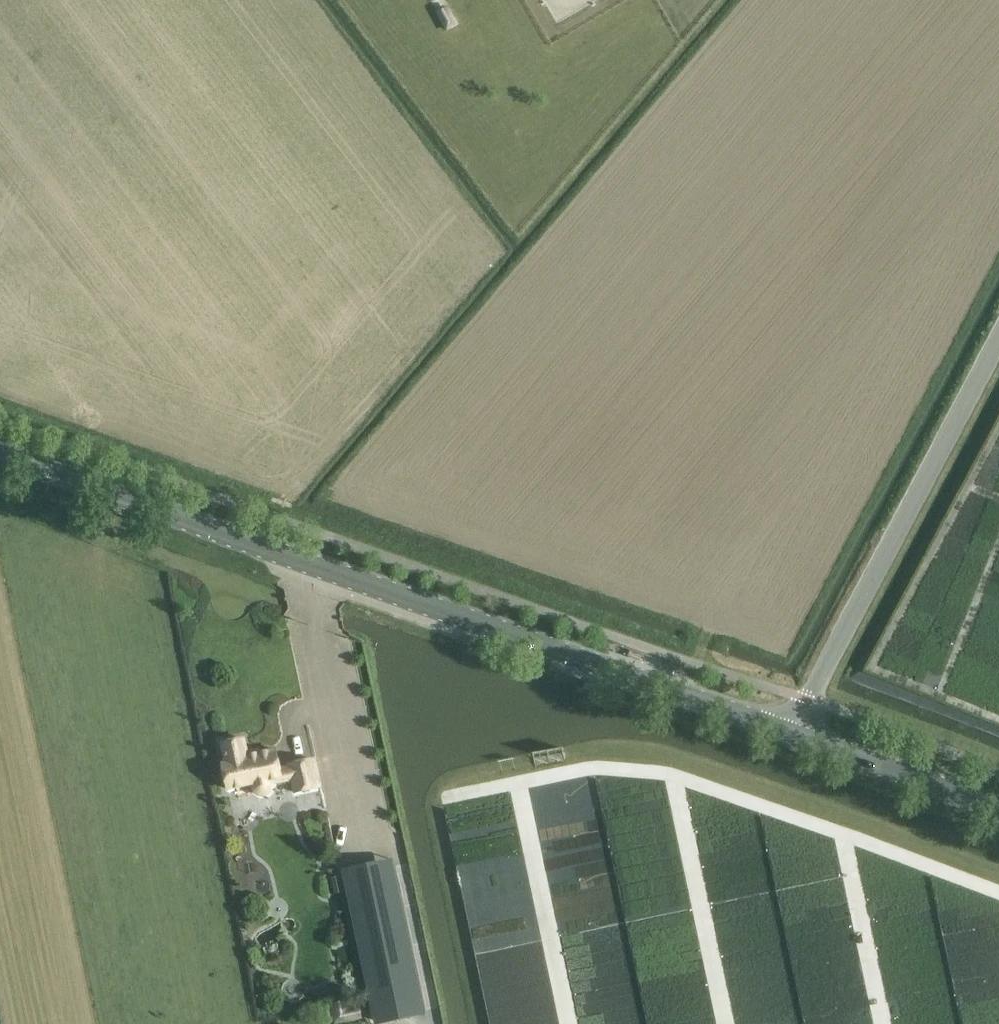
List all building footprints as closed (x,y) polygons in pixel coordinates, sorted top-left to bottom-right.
[(224,764),(228,784),(229,789),(253,784),(253,787),(254,789),(255,791),(256,792),(257,793),(258,794),(260,795),(262,795),(263,795),(265,795),(267,794),(268,794),(270,793),(271,791),(272,790),(272,788),(273,787),(273,785),(273,783),(293,779),(296,792),(320,787),(314,759),(290,764),(290,767),(281,769),(276,749),(248,755),(244,739),(223,743),(227,763),(224,764)] [(345,876),(358,936),(370,996),(377,1023),(382,1023),(426,1015),(420,985),(394,864),(345,876)] [(330,1003),(334,1023),(337,1023),(363,1018),(358,997),(330,1003)]
